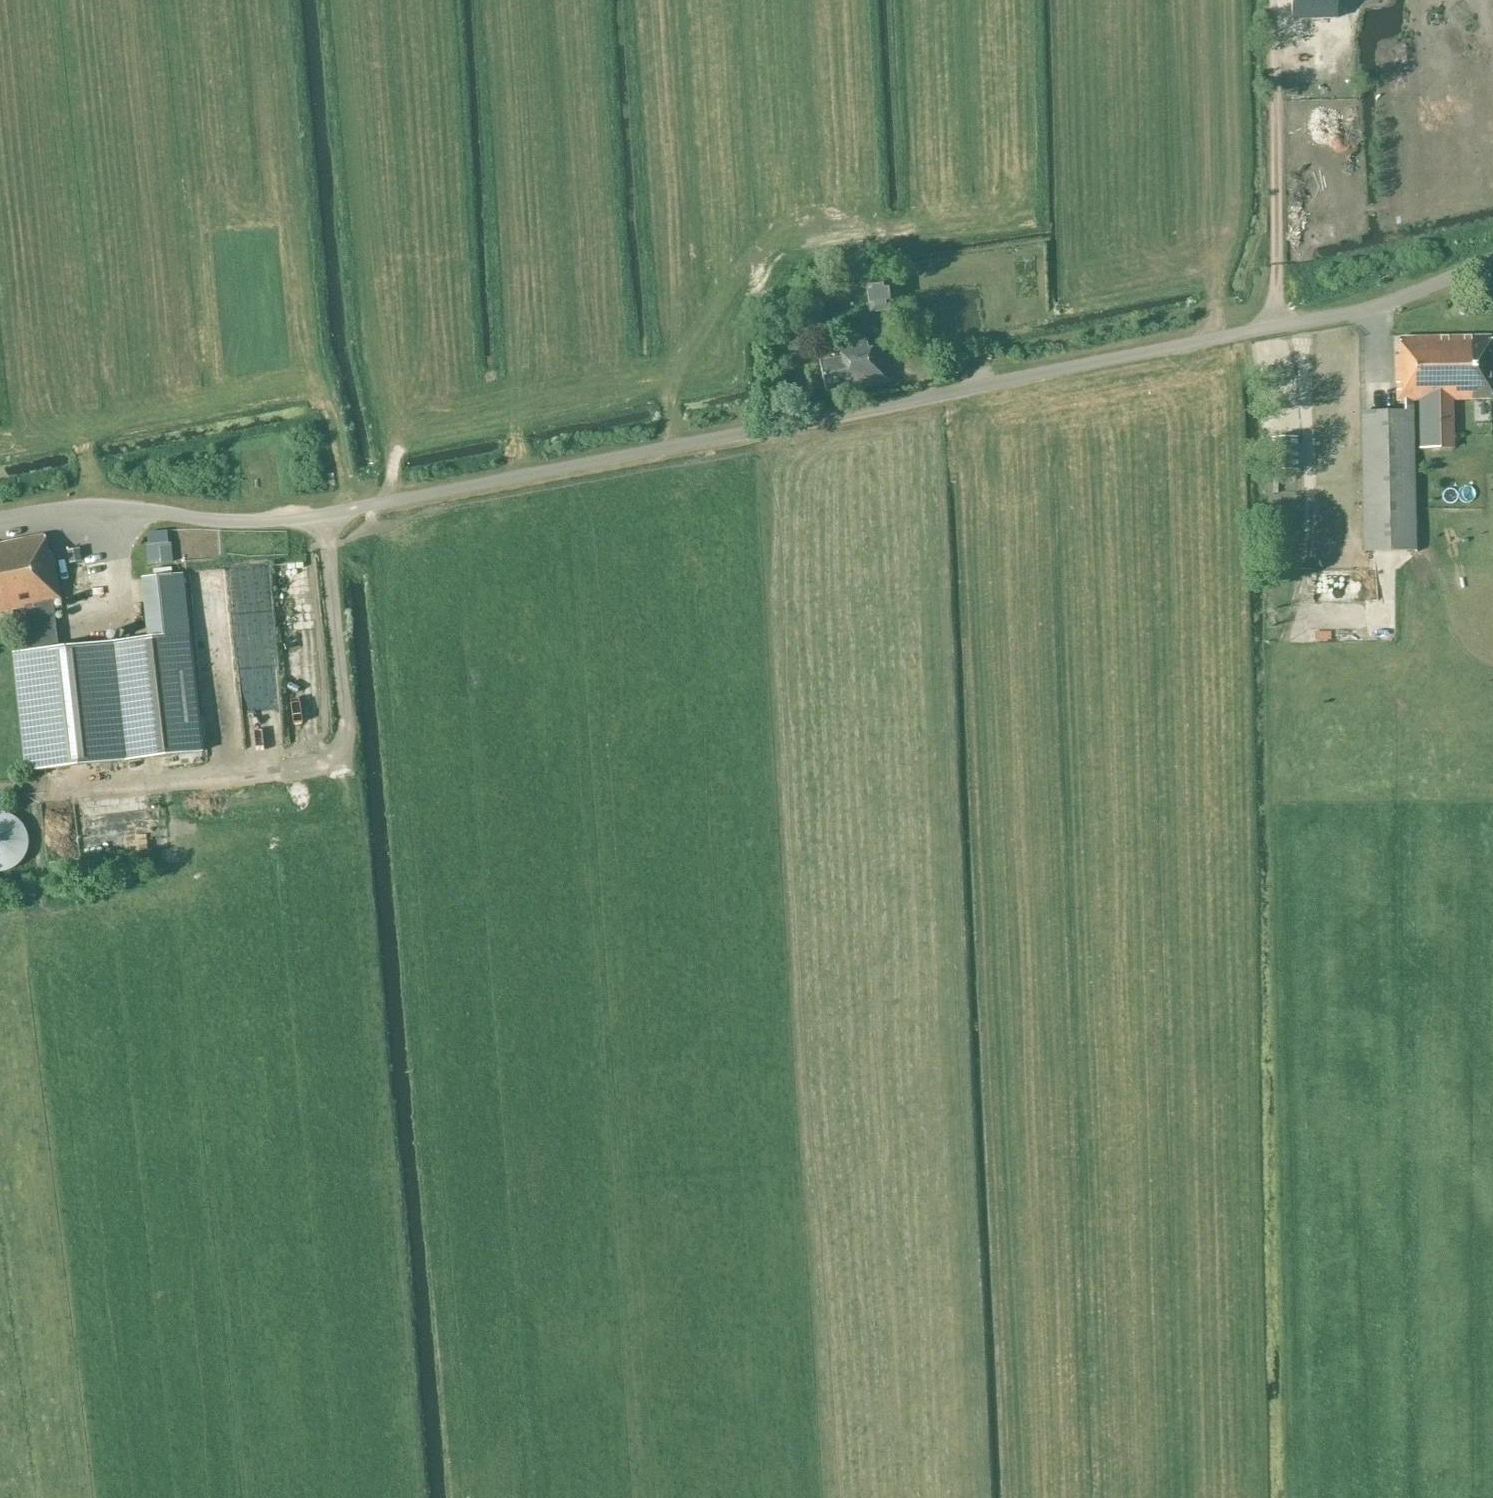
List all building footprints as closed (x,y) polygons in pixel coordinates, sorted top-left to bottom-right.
[(890,311),(886,280),(865,283),(869,314),(890,311)] [(1452,400),(1491,399),(1490,337),(1491,337),(1490,319),(1455,321),(1456,338),(1398,340),(1399,356),(1396,357),(1397,401),(1405,401),(1405,411),(1361,412),(1365,552),(1415,549),(1412,400),(1418,400),(1421,448),(1453,446),(1452,400)] [(869,351),(867,339),(839,343),(842,358),(820,362),(825,391),(847,387),(848,391),(890,384),(884,348),(869,351)] [(1272,472),(1298,471),(1296,437),(1271,438),(1272,472)] [(167,541),(166,531),(148,533),(149,543),(167,541)] [(0,546),(0,613),(25,608),(30,651),(14,653),(27,771),(201,752),(188,634),(148,638),(58,648),(53,603),(61,602),(52,552),(48,553),(45,538),(0,546)] [(172,561),(169,543),(146,546),(148,564),(172,561)] [(148,638),(188,634),(182,574),(142,578),(142,579),(148,638)] [(4,872),(10,870),(16,867),(20,863),(24,859),(27,853),(28,847),(29,841),(28,835),(26,830),(23,824),(19,820),(14,816),(8,814),(2,813),(0,812),(0,872),(4,872)]
